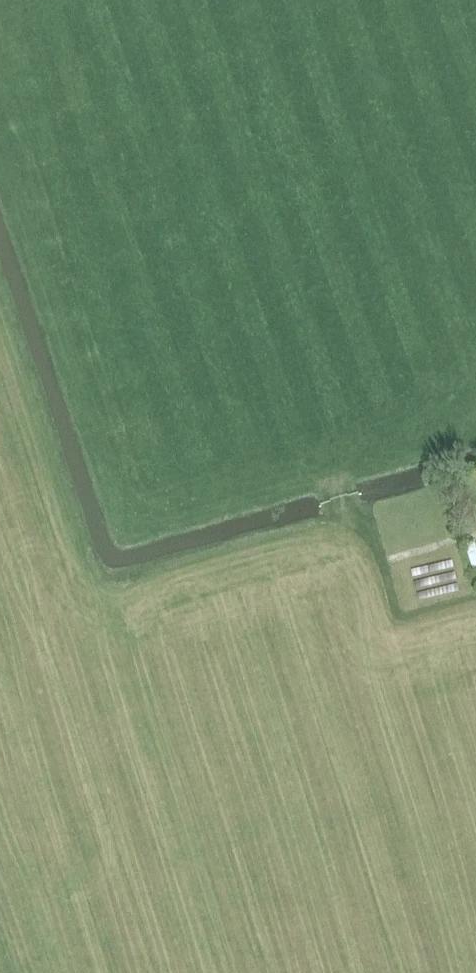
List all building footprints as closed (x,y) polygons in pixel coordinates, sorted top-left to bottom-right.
[(475,569),(475,544),(464,547),(471,571),(475,569)]
